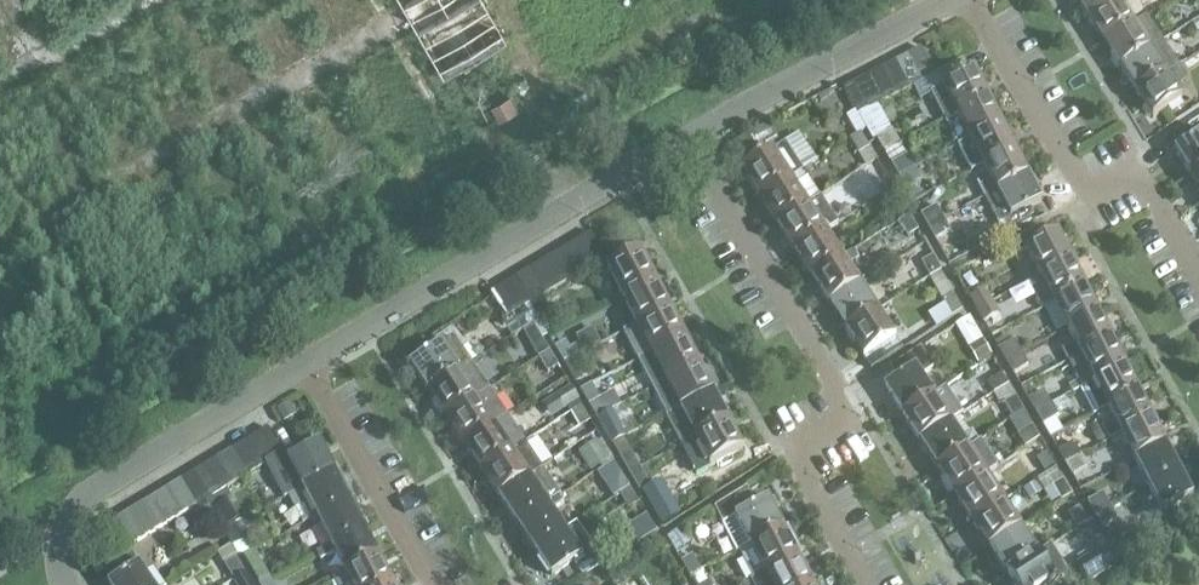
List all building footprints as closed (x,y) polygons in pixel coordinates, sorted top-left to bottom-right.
[(417,24),(434,16),(431,10),(450,0),(404,0),(417,24)] [(1073,7),(1077,5),(1087,20),(1117,1),(1117,0),(1068,0),(1073,7)] [(1133,26),(1133,24),(1117,1),(1087,20),(1103,45),(1133,26)] [(1133,24),(1133,26),(1103,45),(1119,69),(1162,42),(1146,16),(1133,24)] [(1135,94),(1165,75),(1178,66),(1162,42),(1119,69),(1135,94)] [(921,49),(907,56),(921,83),(935,76),(921,49)] [(921,83),(907,56),(895,63),(908,89),(921,83)] [(895,63),(882,69),(896,96),(908,89),(895,63)] [(1152,119),(1182,100),(1175,89),(1188,81),(1178,66),(1165,75),(1135,94),(1152,119)] [(882,69),(870,76),(883,102),(896,96),(882,69)] [(974,71),(942,87),(930,94),(944,121),(956,115),(956,114),(988,98),(974,71)] [(883,102),(870,76),(857,83),(871,108),(883,102)] [(857,83),(844,90),(858,115),(871,108),(857,83)] [(956,114),(956,115),(969,140),(1001,124),(988,98),(956,114)] [(1014,150),(1001,124),(969,140),(957,146),(971,172),(983,166),(1014,150)] [(884,152),(899,144),(892,131),(876,139),(884,152)] [(858,154),(869,148),(861,133),(850,139),(858,154)] [(1191,177),(1198,172),(1198,136),(1174,152),(1191,177)] [(773,151),(741,172),(759,200),(791,179),(802,171),(785,145),(773,152),(773,151)] [(1027,176),(1014,150),(983,166),(991,182),(979,187),(984,198),(1027,176)] [(907,156),(891,165),(898,177),(914,168),(907,156)] [(921,181),(914,168),(898,177),(905,190),(921,181)] [(802,171),(791,179),(759,200),(776,226),(808,205),(796,186),(807,178),(802,171)] [(1191,177),(1198,190),(1198,172),(1191,177)] [(864,173),(851,181),(865,202),(878,194),(864,173)] [(1041,203),(1027,176),(984,198),(1003,237),(1031,223),(1025,211),(1041,203)] [(794,253),(826,232),(837,225),(820,198),(808,205),(776,226),(794,253)] [(936,207),(921,216),(928,228),(943,219),(936,207)] [(907,237),(918,231),(909,216),(898,222),(907,237)] [(943,219),(928,228),(935,241),(950,231),(943,219)] [(1038,230),(1008,245),(1015,258),(1027,252),(1040,277),(1072,262),(1058,235),(1044,242),(1038,230)] [(843,258),(826,232),(794,253),(811,279),(843,258)] [(592,267),(605,259),(591,234),(577,241),(592,267)] [(580,274),(592,267),(577,241),(565,249),(580,274)] [(580,274),(565,249),(553,256),(568,282),(580,274)] [(621,298),(655,281),(640,252),(606,269),(621,298)] [(568,282),(553,256),(541,263),(556,289),(568,282)] [(942,272),(934,256),(933,257),(922,262),(930,278),(941,272),(942,272)] [(861,285),(843,258),(811,279),(829,306),(861,285)] [(1085,288),(1072,262),(1040,277),(1028,284),(1042,310),(1054,304),(1085,288)] [(541,263),(528,271),(544,296),(556,289),(541,263)] [(528,271),(516,278),(532,304),(544,296),(528,271)] [(516,278),(504,285),(519,311),(532,304),(516,278)] [(670,309),(655,281),(621,298),(636,326),(670,309)] [(490,293),(495,301),(506,319),(519,311),(504,285),(490,293)] [(878,311),(861,285),(829,306),(846,332),(878,311)] [(1067,330),(1098,314),(1085,288),(1054,304),(1067,330)] [(984,290),(969,299),(976,312),(991,303),(984,290)] [(963,311),(953,295),(943,302),(952,317),(963,311)] [(551,312),(543,298),(531,305),(539,319),(551,312)] [(999,315),(991,303),(976,312),(984,325),(999,315)] [(534,324),(525,309),(524,308),(513,315),(523,331),(534,324)] [(650,355),(684,337),(670,309),(636,326),(623,332),(637,362),(650,355)] [(864,359),(896,338),(878,311),(846,332),(864,359)] [(1112,340),(1098,314),(1067,330),(1074,344),(1062,351),(1068,362),(1080,356),(1112,340)] [(539,334),(528,340),(538,357),(548,350),(539,334)] [(428,394),(459,372),(472,363),(454,337),(441,346),(409,366),(428,394)] [(699,365),(684,337),(650,355),(665,383),(699,365)] [(1125,366),(1112,340),(1080,356),(1087,370),(1075,376),(1078,382),(1069,387),(1072,393),(1080,389),(1081,388),(1094,382),(1125,366)] [(1013,341),(998,350),(1005,362),(1020,353),(1013,341)] [(555,348),(564,363),(574,357),(566,342),(555,348)] [(990,355),(982,342),(971,349),(978,362),(990,355)] [(883,389),(901,417),(933,396),(921,377),(933,369),(921,349),(892,368),(899,379),(883,389)] [(548,373),(558,367),(548,350),(538,357),(548,373)] [(1028,366),(1020,353),(1005,362),(1013,375),(1028,366)] [(580,354),(574,357),(564,363),(563,364),(574,383),(575,382),(591,373),(580,354)] [(472,363),(459,372),(428,394),(446,420),(476,398),(489,390),(472,363)] [(699,365),(665,383),(680,411),(713,393),(699,365)] [(1094,415),(1107,408),(1138,393),(1125,366),(1094,382),(1081,388),(1080,389),(1094,415)] [(1008,386),(1002,375),(988,384),(994,394),(1008,386)] [(581,391),(589,406),(600,400),(592,385),(581,391)] [(1009,386),(994,395),(1000,405),(1004,403),(1015,397),(1009,386)] [(573,388),(558,396),(565,409),(581,400),(573,388)] [(901,417),(919,443),(951,422),(959,417),(963,414),(946,388),(933,396),(901,417)] [(489,390),(476,398),(446,420),(464,446),(507,416),(489,390)] [(1043,392),(1028,401),(1035,413),(1051,404),(1043,392)] [(681,446),(728,422),(713,393),(680,411),(666,418),(681,446)] [(1152,419),(1138,393),(1107,408),(1114,421),(1102,428),(1108,441),(1121,434),(1152,419)] [(1051,404),(1035,413),(1043,426),(1058,417),(1051,404)] [(590,422),(581,406),(571,412),(580,428),(590,422)] [(524,442),(507,416),(464,446),(482,472),(524,442)] [(1165,445),(1152,419),(1121,434),(1134,461),(1165,445)] [(603,428),(612,444),(622,438),(613,422),(603,428)] [(743,451),(728,422),(681,446),(685,454),(699,447),(709,468),(743,451)] [(919,443),(936,470),(968,449),(951,422),(919,443)] [(1039,439),(1032,426),(1032,427),(1017,435),(1025,447),(1039,439)] [(268,428),(267,428),(254,436),(270,462),(283,454),(268,428)] [(270,462),(254,436),(242,443),(258,469),(270,462)] [(936,470),(946,484),(954,496),(985,475),(996,468),(979,441),(968,449),(936,470)] [(490,484),(499,498),(519,484),(542,469),(524,442),(482,472),(490,484)] [(592,473),(609,462),(596,442),(578,453),(592,473)] [(258,469),(242,443),(230,451),(246,477),(258,469)] [(287,461),(291,469),(302,490),(335,473),(321,443),(287,461)] [(1073,443),(1058,452),(1065,464),(1080,456),(1073,443)] [(1152,484),(1179,471),(1165,445),(1134,461),(1147,487),(1152,484)] [(246,477),(230,451),(218,458),(234,484),(246,477)] [(1057,468),(1048,451),(1046,452),(1033,459),(1043,476),(1056,469),(1057,468)] [(620,458),(630,475),(640,469),(631,452),(620,458)] [(1080,456),(1065,464),(1072,477),(1087,468),(1080,456)] [(218,458),(206,465),(222,491),(234,484),(218,458)] [(613,463),(597,474),(613,498),(629,487),(613,463)] [(206,465),(194,473),(210,499),(222,491),(206,465)] [(519,484),(499,498),(517,524),(547,504),(548,505),(560,496),(542,469),(519,484)] [(630,475),(636,484),(640,492),(650,486),(640,469),(630,475)] [(1186,484),(1179,471),(1152,484),(1147,487),(1161,514),(1192,499),(1185,485),(1186,484)] [(210,499),(194,473),(181,481),(196,507),(204,502),(210,499)] [(316,518),(349,501),(352,500),(343,482),(340,484),(335,473),(302,490),(316,518)] [(971,523),(1003,502),(985,475),(954,496),(971,523)] [(196,507),(181,481),(168,489),(183,515),(196,507)] [(1071,495),(1065,484),(1063,481),(1053,487),(1061,502),(1071,495)] [(639,504),(630,488),(619,495),(628,510),(639,504)] [(183,515),(168,489),(154,497),(170,523),(183,515)] [(737,554),(738,553),(782,530),(767,501),(756,507),(747,489),(714,509),(737,554)] [(1102,494),(1087,503),(1094,515),(1110,506),(1102,494)] [(154,497),(142,504),(158,530),(170,523),(154,497)] [(331,546),(363,530),(349,501),(316,518),(331,546)] [(211,512),(204,502),(192,511),(200,521),(211,512)] [(1003,502),(971,523),(989,549),(1020,528),(1003,502)] [(142,504),(130,512),(145,537),(158,530),(142,504)] [(548,505),(547,504),(517,524),(534,550),(565,530),(548,505)] [(1110,506),(1094,515),(1102,528),(1117,519),(1110,506)] [(1088,523),(1079,508),(1068,514),(1077,529),(1088,523)] [(130,512),(117,520),(132,545),(145,537),(130,512)] [(577,520),(567,527),(585,553),(595,546),(577,520)] [(244,541),(240,533),(235,524),(224,529),(231,544),(238,556),(243,556),(253,550),(244,541)] [(1006,575),(1037,555),(1020,528),(989,549),(1006,575)] [(378,558),(363,530),(331,546),(345,574),(378,558)] [(552,578),(583,558),(565,530),(534,550),(552,578)] [(753,581),(797,558),(801,556),(792,538),(788,541),(782,530),(738,553),(753,581)] [(1037,555),(1006,575),(1012,584),(1051,584),(1069,574),(1051,547),(1037,555)] [(1076,566),(1088,584),(1089,584),(1119,566),(1107,547),(1076,566)] [(263,566),(254,550),(253,550),(243,556),(252,572),(263,566)] [(109,584),(153,584),(140,565),(132,554),(117,564),(124,575),(109,584)] [(693,555),(682,562),(691,578),(701,573),(702,572),(693,555)] [(225,565),(234,580),(245,574),(236,558),(225,565)] [(378,558),(345,574),(333,580),(335,584),(392,584),(378,558)] [(765,576),(770,584),(811,584),(797,558),(753,581),(753,582),(765,576)] [(237,584),(252,584),(245,574),(234,580),(237,584)]
